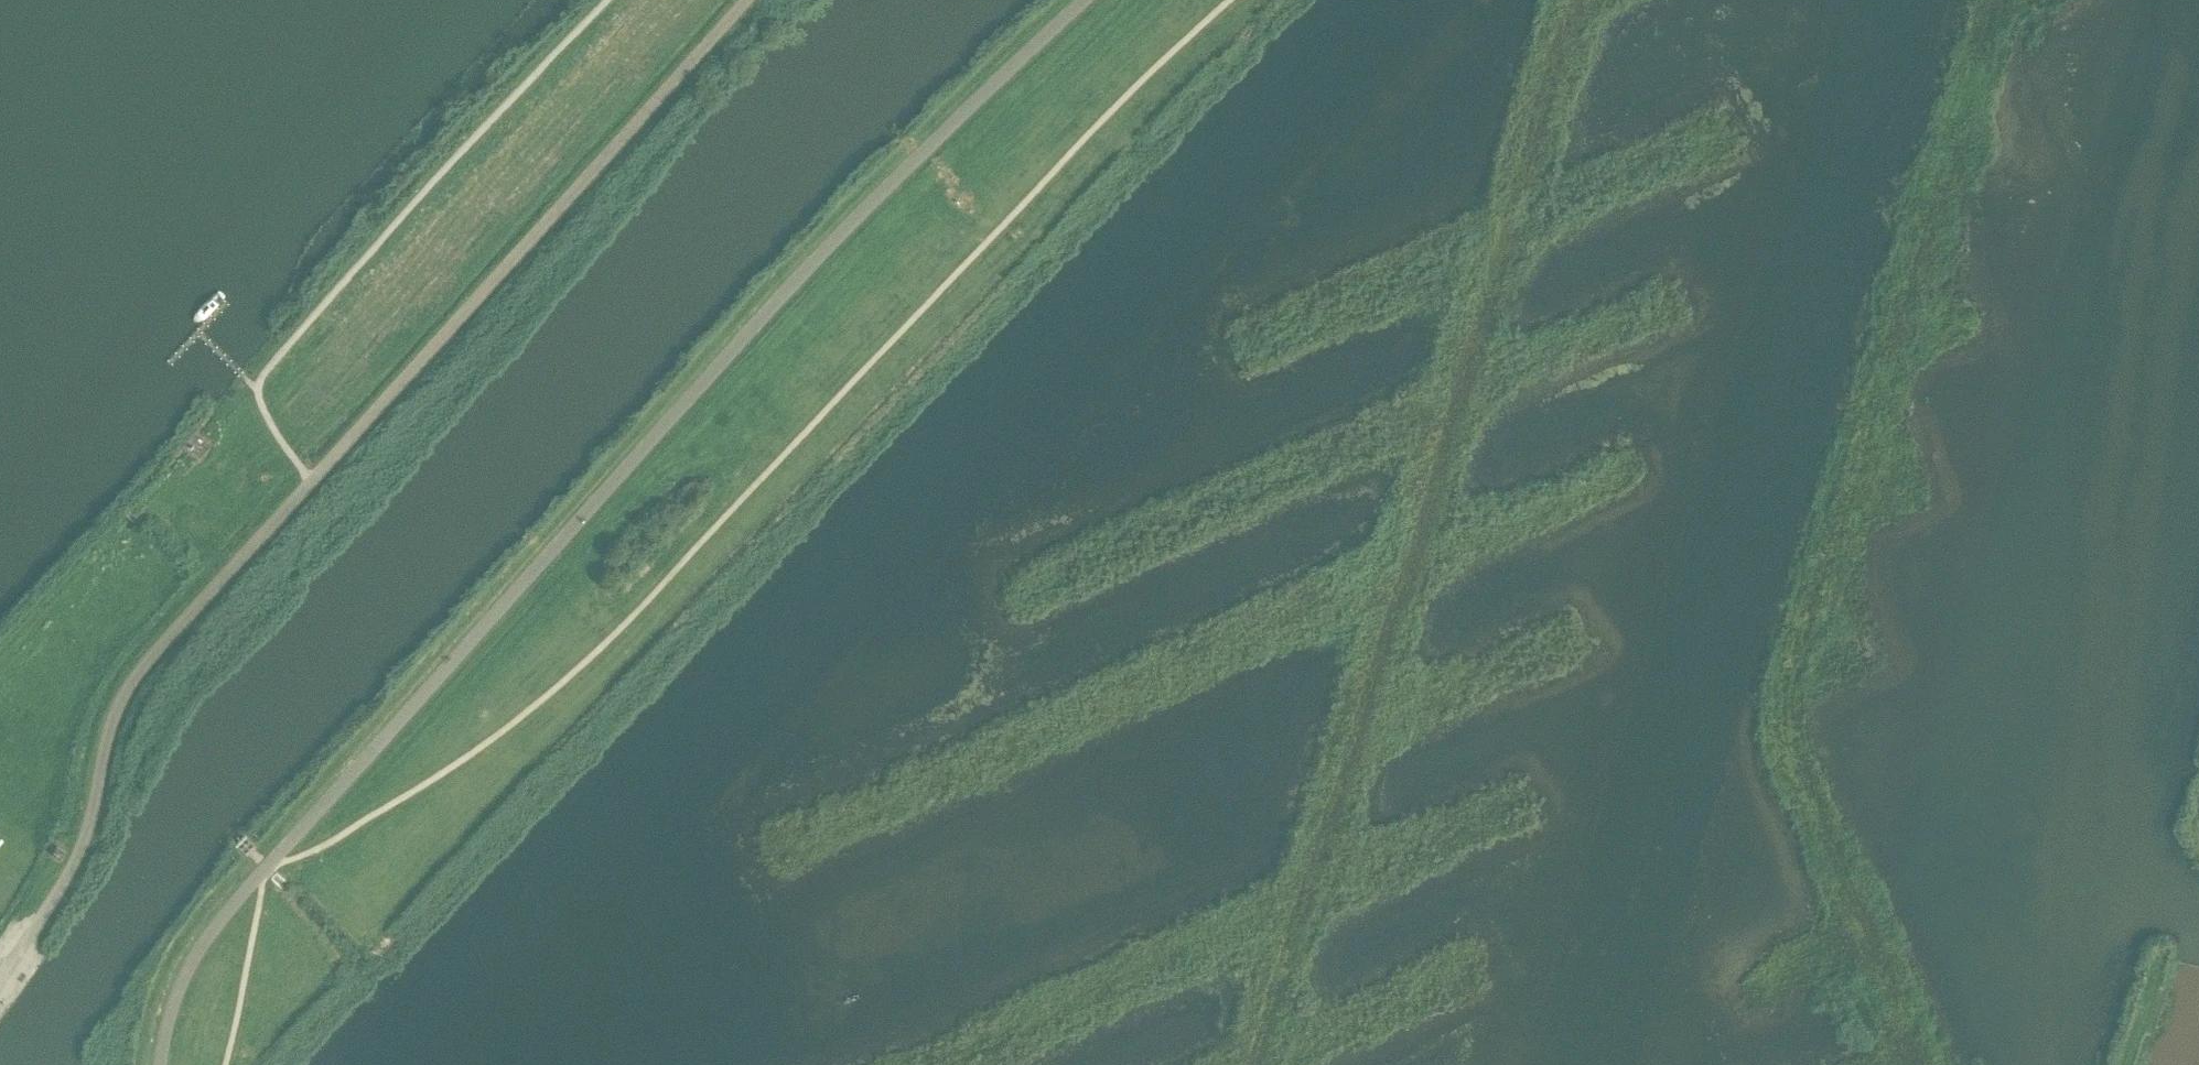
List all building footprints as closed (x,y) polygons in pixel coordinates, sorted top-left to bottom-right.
[(52,853),(60,858),(64,850),(56,845),(52,853)]
